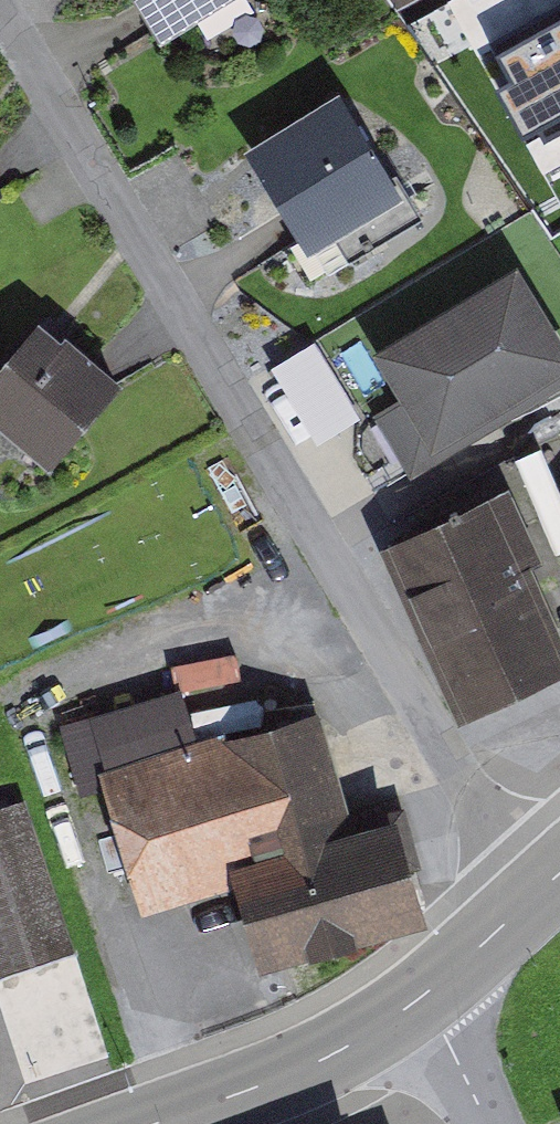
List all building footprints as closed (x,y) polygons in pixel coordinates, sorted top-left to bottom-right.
[(163,22),(193,0),(147,0),(163,22)] [(406,210),(331,103),(267,147),(342,254),(406,210)] [(515,265),(378,348),(440,449),(559,377),(559,339),(515,265)] [(35,320),(0,365),(0,436),(45,471),(114,382),(35,320)] [(278,361),(319,438),(360,417),(318,339),(278,361)] [(384,547),(470,703),(559,654),(559,619),(488,489),(384,547)] [(299,693),(105,776),(161,904),(226,876),(264,964),(441,888),(405,803),(355,824),(299,693)] [(0,807),(0,964),(70,938),(21,800),(0,807)] [(70,938),(0,964),(0,1017),(28,1094),(115,1062),(70,938)]
